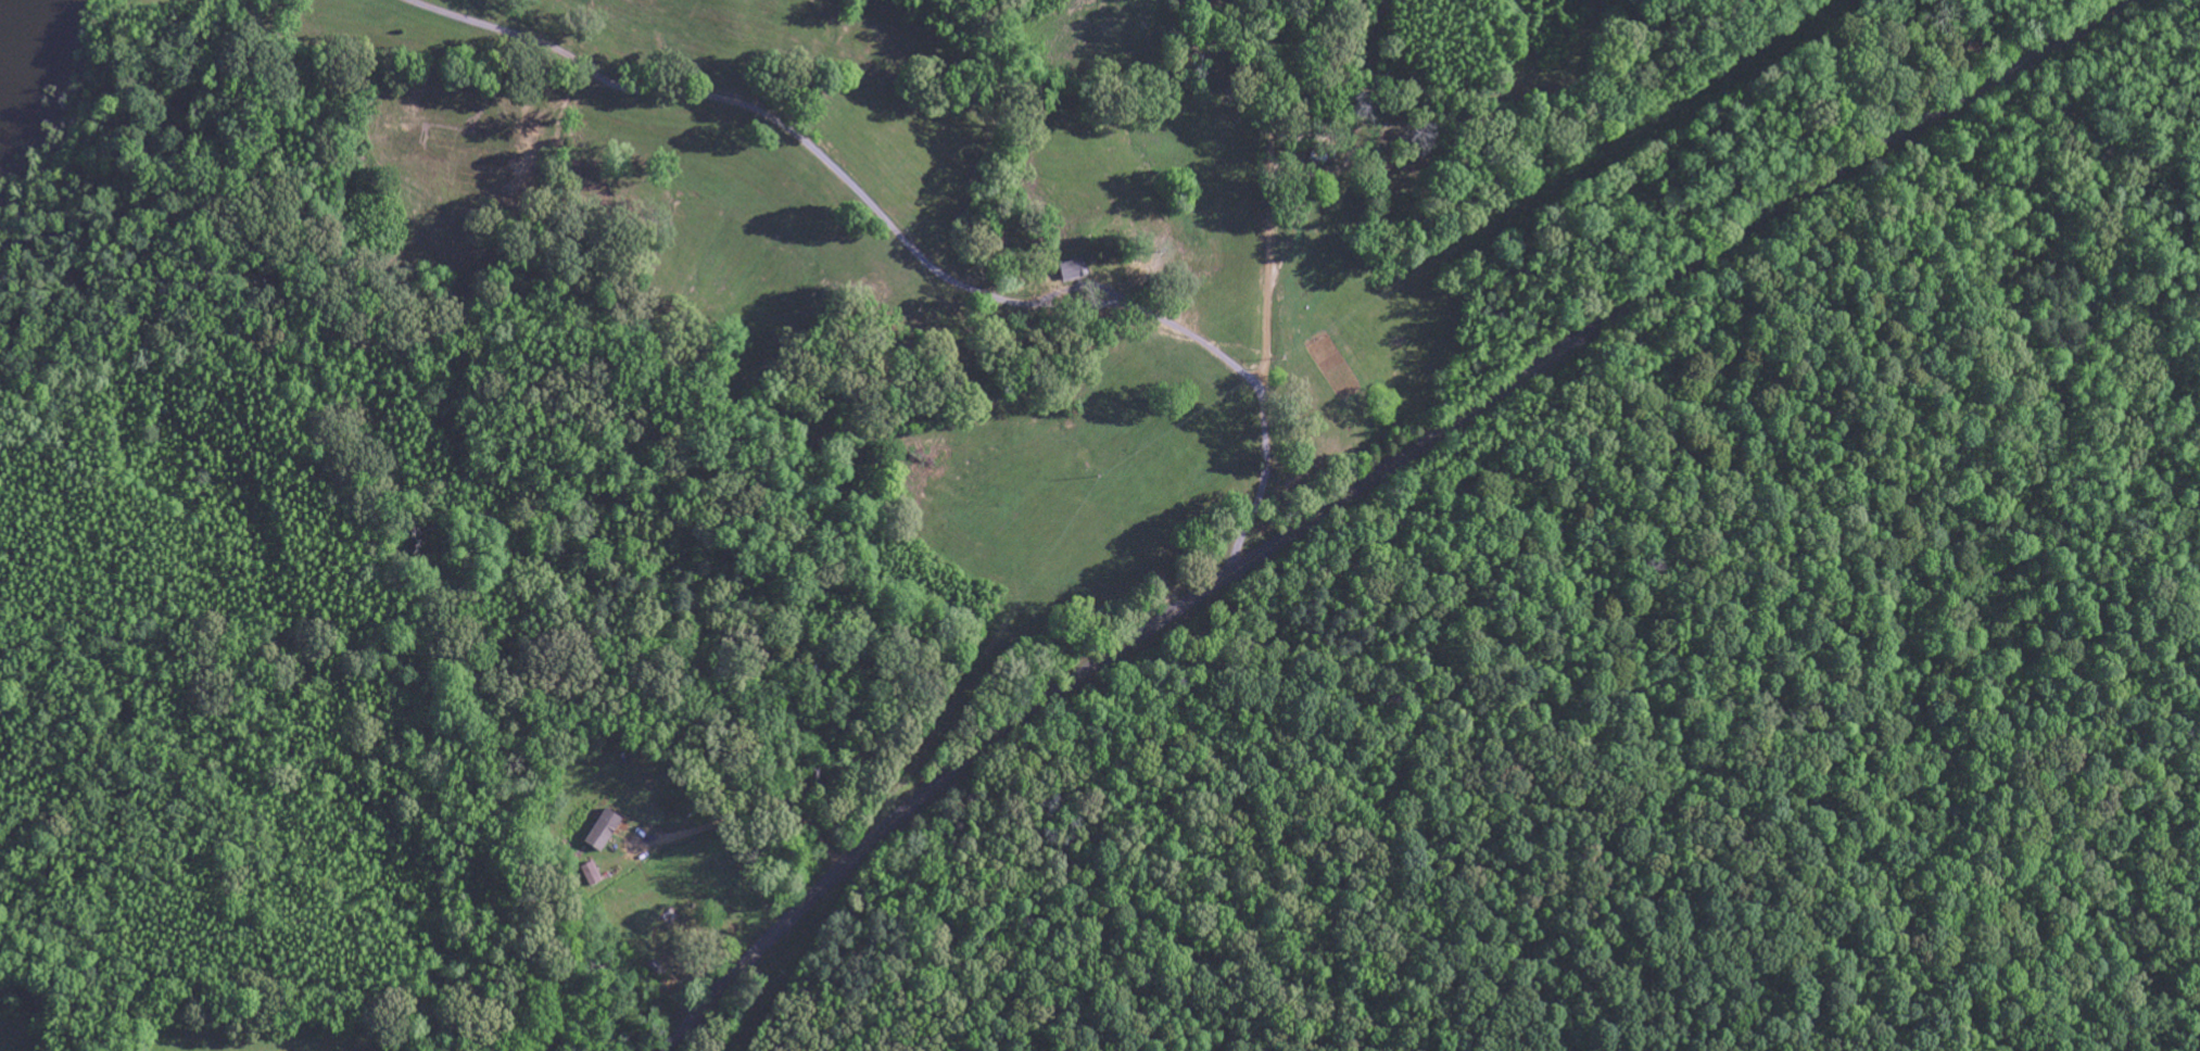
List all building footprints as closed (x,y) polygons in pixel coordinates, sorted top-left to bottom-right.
[(1089,277),(1086,260),(1062,265),(1066,282),(1089,277)] [(603,854),(625,821),(608,810),(586,843),(603,854)] [(582,869),(592,888),(604,882),(594,863),(582,869)]
